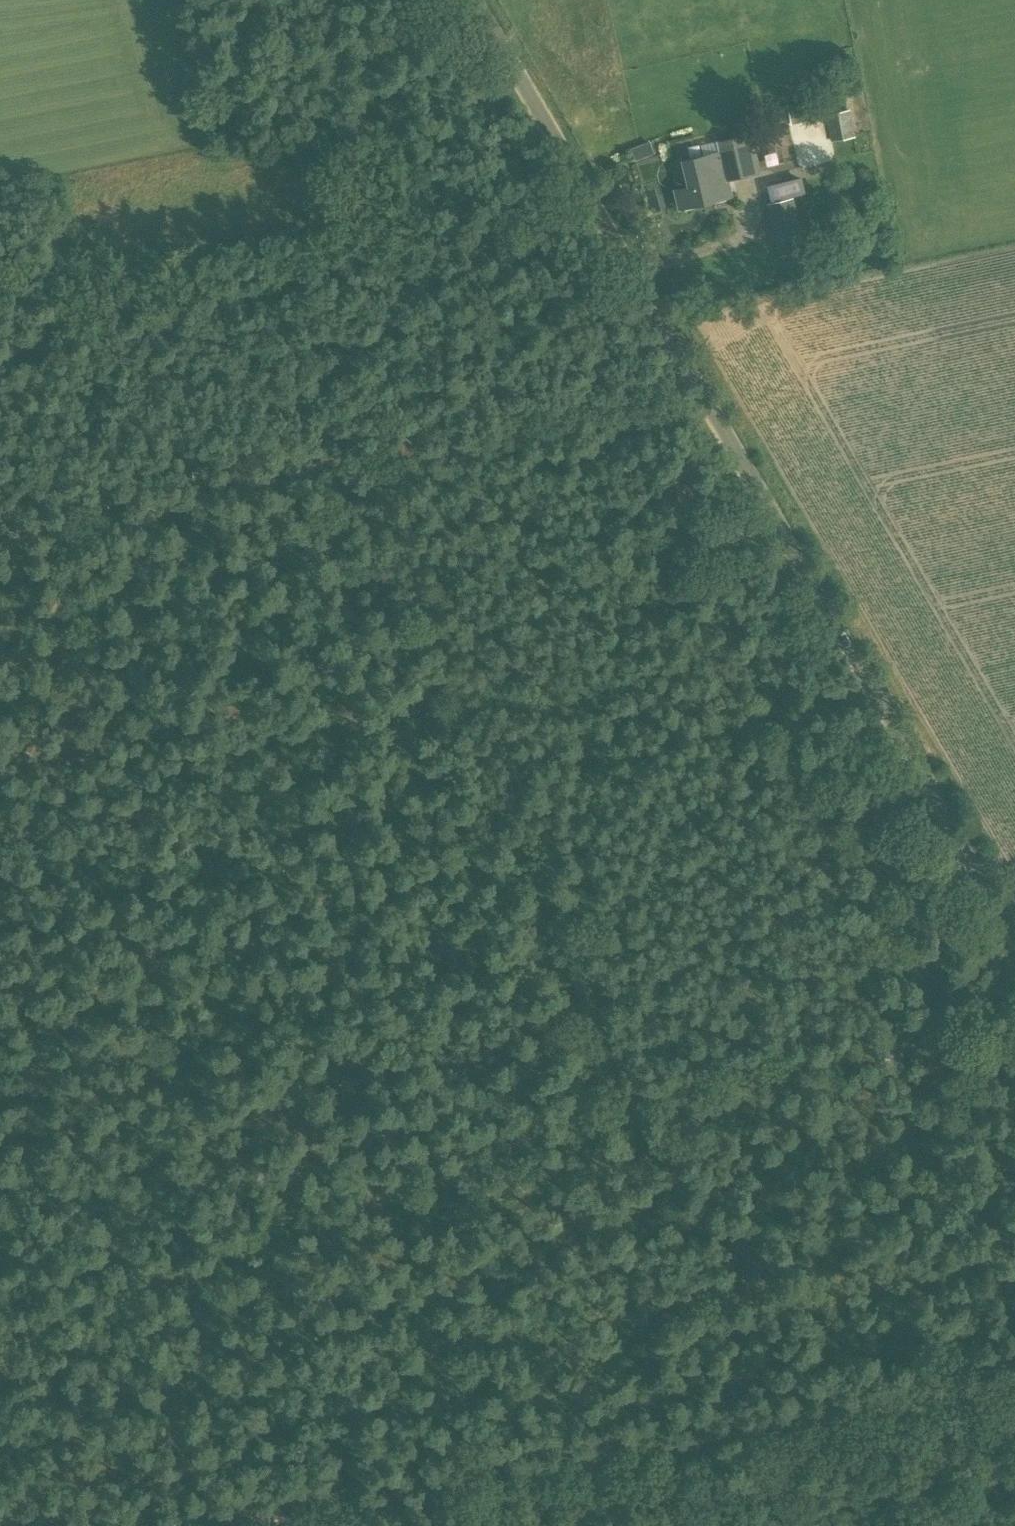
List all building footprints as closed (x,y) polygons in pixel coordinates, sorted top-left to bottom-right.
[(800,103),(787,105),(787,106),(791,125),(804,122),(800,103)] [(849,109),(826,113),(827,116),(831,139),(854,135),(849,109)] [(680,207),(729,195),(726,181),(759,173),(751,134),(718,142),(721,152),(684,161),(690,187),(676,190),(680,207)] [(649,141),(640,145),(644,156),(654,152),(649,141)]
